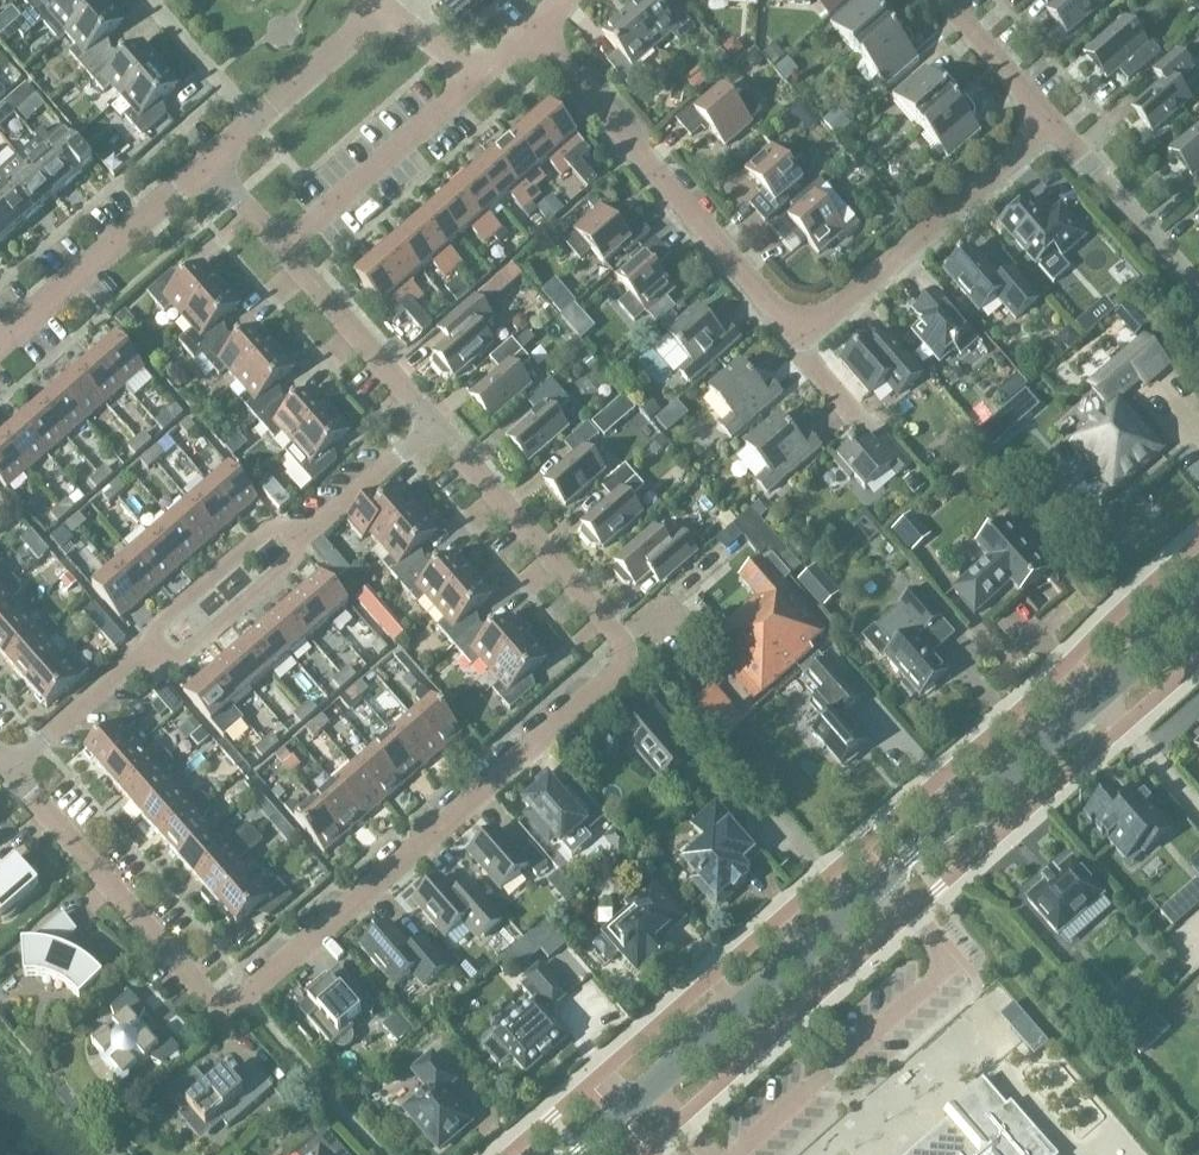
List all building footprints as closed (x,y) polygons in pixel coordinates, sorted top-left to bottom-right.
[(32,10),(43,0),(23,0),(32,10)] [(32,10),(42,22),(49,29),(59,41),(67,35),(103,4),(99,0),(43,0),(32,10)] [(466,8),(476,0),(459,0),(466,8)] [(628,17),(654,48),(671,33),(679,43),(696,28),(675,4),(664,14),(652,0),(641,0),(636,5),(635,10),(628,17)] [(859,57),(891,29),(887,24),(895,17),(894,16),(893,16),(886,8),(884,6),(881,5),(878,5),(875,5),(873,7),(866,0),(859,0),(831,24),(859,57)] [(1048,12),(1068,35),(1106,3),(1103,0),(1062,0),(1048,12)] [(70,53),(87,73),(112,51),(102,41),(121,25),(120,23),(123,20),(112,8),(106,8),(103,4),(67,35),(77,47),(70,53)] [(0,18),(0,37),(20,20),(11,9),(0,18)] [(0,37),(0,45),(3,48),(17,35),(21,40),(42,22),(32,10),(20,20),(0,37)] [(615,23),(604,32),(607,35),(605,36),(620,53),(609,62),(629,85),(630,86),(630,85),(645,72),(637,63),(654,48),(628,17),(620,23),(615,23)] [(1118,69),(1128,81),(1161,52),(1150,40),(1147,43),(1126,20),(1089,52),(1110,76),(1118,69)] [(891,29),(859,57),(887,89),(919,61),(910,50),(912,48),(913,45),(913,42),(913,39),(911,37),(904,28),(903,27),(895,34),(891,29)] [(734,40),(722,50),(732,62),(744,52),(734,40)] [(111,86),(122,98),(158,67),(154,63),(154,57),(144,45),(141,47),(139,46),(121,62),(112,51),(87,73),(104,93),(111,86)] [(775,45),(763,55),(774,68),(786,58),(775,45)] [(722,50),(716,55),(727,68),(733,63),(732,62),(722,50)] [(1194,70),(1178,52),(1155,72),(1164,83),(1133,109),(1153,133),(1191,100),(1177,84),(1194,70)] [(755,54),(747,61),(755,70),(763,63),(755,54)] [(788,59),(777,68),(787,81),(799,71),(788,59)] [(158,67),(122,98),(132,110),(125,117),(142,136),(167,115),(158,104),(176,88),(175,86),(178,83),(167,71),(161,71),(158,67)] [(893,96),(921,128),(953,101),(949,96),(957,89),(956,88),(949,80),(946,78),(943,77),(940,76),(937,77),(935,79),(926,68),(893,96)] [(698,69),(684,82),(695,94),(709,82),(698,69)] [(26,83),(4,102),(15,114),(36,95),(26,83)] [(675,88),(671,102),(681,105),(686,92),(675,88)] [(701,101),(678,121),(691,136),(706,124),(725,147),(752,124),(750,121),(762,112),(747,95),(736,104),(723,90),(705,105),(701,101)] [(953,101),(921,128),(949,161),(982,133),(973,122),(975,120),(976,117),(976,114),(975,111),(966,100),(967,100),(966,99),(958,105),(953,101)] [(4,102),(0,106),(0,127),(15,114),(4,102)] [(530,123),(571,170),(588,190),(598,181),(581,161),(591,152),(577,136),(551,105),(530,123)] [(800,105),(792,112),(810,133),(818,126),(800,105)] [(836,111),(822,123),(835,138),(850,126),(836,111)] [(530,123),(511,140),(537,170),(548,161),(562,177),(571,170),(530,123)] [(33,135),(36,138),(73,181),(93,163),(62,127),(51,136),(43,127),(33,135)] [(1174,150),(1195,174),(1198,171),(1198,129),(1174,150)] [(36,138),(17,155),(54,198),(73,181),(36,138)] [(511,140),(492,157),(532,203),(541,196),(539,193),(549,184),(537,170),(511,140)] [(747,171),(766,194),(752,206),(765,222),(789,201),(785,197),(803,181),(790,167),(801,157),(786,140),(775,150),(773,148),(747,171)] [(0,169),(0,175),(35,215),(54,198),(17,155),(0,169)] [(492,157),(472,174),(499,204),(509,195),(523,211),(532,203),(492,157)] [(472,174),(453,191),(493,237),(502,229),(488,213),(499,204),(472,174)] [(15,232),(35,215),(0,175),(0,214),(15,232)] [(795,208),(772,229),(785,244),(794,236),(801,244),(806,240),(819,254),(843,233),(848,239),(862,227),(855,219),(821,180),(792,205),(795,208)] [(595,195),(602,203),(604,205),(614,196),(605,186),(595,195)] [(453,191),(433,208),(460,238),(471,229),(485,245),(493,237),(453,191)] [(894,203),(902,211),(910,204),(903,195),(894,203)] [(552,196),(537,209),(549,223),(563,210),(564,210),(552,196)] [(1030,199),(1002,224),(1036,264),(1039,262),(1042,265),(1039,267),(1054,284),(1070,269),(1056,253),(1058,251),(1063,256),(1085,237),(1065,214),(1053,225),(1030,199)] [(532,203),(523,211),(528,217),(537,209),(532,203)] [(433,208),(414,225),(454,271),(463,264),(449,247),(460,238),(433,208)] [(581,260),(592,250),(604,265),(623,249),(626,254),(649,233),(636,218),(622,230),(602,208),(575,231),(577,233),(566,243),(581,260)] [(15,232),(0,214),(0,245),(15,232)] [(414,225),(395,242),(421,272),(431,263),(445,279),(454,271),(414,225)] [(502,229),(493,237),(499,244),(509,236),(503,229),(502,229)] [(632,261),(636,265),(618,281),(631,295),(620,305),(634,322),(646,313),(647,315),(658,305),(666,298),(674,291),(655,269),(669,256),(656,241),(632,261)] [(395,242),(375,259),(416,305),(424,297),(410,281),(421,272),(395,242)] [(946,272),(959,287),(980,312),(997,297),(1016,319),(1038,300),(1014,271),(1001,282),(973,249),(946,272)] [(416,305),(375,259),(355,277),(381,307),(381,306),(396,323),(406,314),(423,333),(433,325),(416,305)] [(172,307),(183,319),(219,287),(215,283),(215,277),(205,265),(202,268),(200,266),(182,282),(172,272),(147,293),(165,313),(172,307)] [(447,289),(458,302),(464,296),(471,290),(460,278),(453,284),(447,289)] [(197,362),(203,357),(228,335),(218,324),(237,308),(236,307),(239,304),(228,292),(222,291),(219,287),(183,319),(193,331),(180,342),(197,362)] [(490,288),(480,296),(488,305),(497,296),(490,288)] [(576,289),(567,297),(574,305),(583,296),(576,289)] [(914,332),(925,344),(940,362),(954,350),(956,351),(958,350),(961,354),(978,340),(957,316),(958,315),(938,292),(916,312),(925,323),(914,332)] [(449,341),(434,354),(436,357),(433,359),(433,364),(443,376),(448,377),(451,374),(455,378),(494,344),(482,330),(494,319),(475,297),(439,329),(449,341)] [(677,309),(667,297),(666,298),(658,305),(648,314),(657,323),(659,326),(677,309)] [(1129,304),(1117,315),(1137,337),(1149,326),(1129,304)] [(722,336),(699,309),(669,336),(691,362),(680,372),(690,383),(741,339),(731,327),(730,328),(731,328),(722,336)] [(125,312),(115,321),(126,334),(136,325),(125,312)] [(572,315),(564,322),(572,332),(580,325),(572,315)] [(1090,315),(1076,327),(1087,339),(1101,327),(1090,315)] [(518,320),(514,324),(515,330),(519,334),(524,333),(528,329),(528,324),(524,320),(518,320)] [(227,370),(238,382),(273,350),(270,347),(270,340),(260,328),(257,331),(255,330),(237,346),(228,335),(203,357),(220,376),(227,370)] [(1070,329),(1062,335),(1072,346),(1079,340),(1070,329)] [(528,332),(516,344),(524,354),(537,342),(528,332)] [(1085,432),(1070,446),(1113,495),(1165,450),(1119,399),(1146,375),(1151,382),(1169,366),(1144,338),(1144,337),(1088,387),(1107,407),(1082,429),(1085,432)] [(117,338),(97,356),(125,387),(145,370),(117,338)] [(843,363),(871,395),(886,381),(898,395),(922,375),(891,339),(878,350),(870,339),(843,363)] [(519,372),(531,362),(524,354),(516,344),(513,340),(490,359),(501,371),(471,397),(492,421),(531,387),(519,372)] [(241,400),(258,420),(283,398),(273,388),(292,371),(290,370),(294,367),(283,355),(277,354),(273,350),(238,382),(248,394),(241,400)] [(97,356),(78,373),(105,404),(125,387),(97,356)] [(589,371),(596,365),(590,358),(583,364),(589,371)] [(772,382),(772,383),(772,384),(764,391),(741,364),(710,391),(731,415),(720,425),(732,438),(782,394),(772,382)] [(78,373),(58,390),(86,421),(105,404),(78,373)] [(1019,375),(997,394),(1006,404),(1027,385),(1019,375)] [(508,439),(529,463),(568,429),(556,414),(570,402),(551,380),(527,402),(538,413),(508,439)] [(58,390),(39,406),(66,438),(86,421),(58,390)] [(282,433),(293,445),(328,414),(325,410),(325,404),(315,391),(312,394),(310,393),(292,409),(283,398),(258,420),(275,439),(282,433)] [(593,424),(604,437),(636,409),(624,396),(593,424)] [(649,398),(638,407),(650,421),(660,411),(649,398)] [(981,403),(965,416),(978,431),(988,421),(993,417),(981,403)] [(39,406),(19,423),(47,455),(66,438),(39,406)] [(184,414),(176,406),(168,413),(175,421),(184,414)] [(667,412),(656,421),(666,432),(677,423),(667,412)] [(1003,412),(979,433),(993,449),(1017,428),(1003,412)] [(168,413),(156,423),(164,432),(175,421),(168,413)] [(293,445),(285,452),(296,464),(313,483),(338,462),(328,451),(347,435),(345,433),(349,430),(338,418),(332,417),(328,414),(293,445)] [(746,446),(769,472),(758,482),(768,494),(822,447),(811,435),(811,436),(812,436),(803,444),(780,417),(746,446)] [(189,420),(180,427),(188,436),(196,428),(189,420)] [(0,440),(28,472),(47,455),(19,423),(0,440)] [(545,482),(566,506),(606,472),(585,448),(600,436),(589,423),(565,444),(575,456),(545,482)] [(145,433),(137,440),(144,449),(152,442),(145,433)] [(839,458),(840,460),(836,463),(850,480),(854,476),(865,489),(892,466),(900,475),(911,466),(888,439),(877,448),(866,435),(839,458)] [(661,439),(648,450),(655,458),(668,447),(661,439)] [(0,440),(0,481),(7,489),(28,472),(0,440)] [(144,449),(137,440),(129,447),(136,456),(144,449)] [(949,456),(935,440),(920,453),(934,469),(949,456)] [(235,441),(226,449),(235,459),(244,451),(235,441)] [(157,447),(149,454),(156,463),(164,456),(157,447)] [(156,463),(149,454),(141,461),(148,470),(156,463)] [(600,545),(603,549),(643,514),(630,500),(645,488),(626,466),(602,487),(612,499),(582,525),(584,527),(582,529),(582,535),(591,546),(597,547),(600,545)] [(106,467),(98,474),(105,483),(113,476),(106,467)] [(231,468),(210,486),(238,517),(258,500),(231,468)] [(105,483),(98,474),(90,481),(97,490),(105,483)] [(916,474),(906,483),(915,495),(926,486),(916,474)] [(118,481),(110,488),(118,497),(126,490),(118,481)] [(210,486),(191,502),(218,534),(238,517),(210,486)] [(118,497),(110,488),(102,495),(109,504),(118,497)] [(370,534),(380,546),(416,514),(413,511),(413,504),(403,492),(399,495),(398,493),(380,509),(370,499),(345,520),(362,540),(370,534)] [(765,495),(753,506),(761,516),(774,505),(765,495)] [(281,512),(287,506),(292,502),(286,496),(276,506),(278,508),(279,509),(281,512)] [(67,501),(59,508),(66,517),(75,509),(67,501)] [(191,502),(172,519),(199,551),(218,534),(191,502)] [(66,517),(59,508),(51,515),(59,523),(66,517)] [(757,598),(711,638),(762,696),(813,651),(810,647),(825,634),(782,585),(791,577),(803,567),(764,523),(750,508),(736,520),(732,523),(761,557),(768,550),(773,556),(765,563),(762,559),(740,578),(757,598)] [(728,511),(717,521),(725,530),(732,523),(736,520),(728,511)] [(383,564),(400,584),(425,562),(416,552),(435,536),(433,534),(436,531),(426,519),(420,518),(416,514),(380,546),(391,558),(383,564)] [(79,515),(71,522),(79,531),(87,523),(79,515)] [(172,519),(152,536),(180,568),(199,551),(172,519)] [(904,519),(891,531),(912,554),(925,541),(904,519)] [(79,531),(71,522),(63,529),(71,537),(79,531)] [(953,591),(975,616),(1011,585),(1020,595),(1045,574),(1002,523),(976,545),(989,559),(953,591)] [(615,567),(614,572),(624,584),(630,584),(632,582),(636,586),(652,573),(667,559),(677,571),(698,553),(679,532),(667,542),(655,528),(615,562),(617,565),(615,567)] [(21,542),(28,550),(39,541),(31,533),(21,542)] [(152,536),(133,553),(160,585),(180,568),(152,536)] [(133,553),(113,570),(141,602),(160,585),(133,553)] [(425,597),(435,609),(471,578),(468,574),(468,568),(458,555),(454,558),(453,557),(435,573),(425,562),(400,584),(417,603),(425,597)] [(29,558),(11,574),(14,577),(17,581),(36,565),(29,558)] [(341,560),(331,569),(341,580),(351,571),(341,560)] [(58,563),(47,573),(57,584),(68,575),(58,563)] [(141,602),(113,570),(93,588),(120,619),(141,602)] [(832,598),(808,570),(797,579),(822,607),(832,598)] [(322,572),(301,590),(329,622),(349,604),(322,572)] [(77,584),(69,575),(62,582),(69,591),(77,584)] [(17,581),(14,577),(6,577),(0,582),(0,597),(17,581)] [(438,627),(455,647),(480,625),(470,613),(488,597),(487,596),(490,593),(481,582),(475,581),(471,578),(435,609),(446,621),(438,627)] [(24,614),(12,601),(21,593),(21,586),(17,581),(0,597),(0,634),(24,614)] [(365,588),(355,597),(368,611),(378,603),(365,588)] [(301,590),(282,607),(309,638),(329,622),(301,590)] [(917,593),(875,629),(890,645),(895,641),(899,646),(885,658),(906,681),(901,686),(913,699),(917,695),(920,697),(947,674),(917,640),(940,620),(917,593)] [(65,601),(50,613),(57,622),(72,609),(65,601)] [(378,603),(368,611),(379,624),(389,615),(378,603)] [(85,615),(96,627),(106,618),(95,605),(85,615)] [(282,607),(263,624),(290,655),(309,638),(282,607)] [(9,664),(55,624),(51,620),(44,620),(35,627),(24,614),(0,634),(0,654),(9,664)] [(115,649),(126,640),(106,618),(96,627),(115,649)] [(480,660),(490,672),(526,641),(523,637),(523,631),(512,618),(509,621),(508,620),(490,636),(480,625),(455,647),(472,667),(480,660)] [(9,664),(28,686),(61,657),(50,644),(58,636),(59,629),(55,624),(9,664)] [(263,624),(243,641),(271,672),(290,655),(263,624)] [(243,641),(224,658),(251,689),(271,672),(243,641)] [(373,648),(380,656),(388,649),(381,641),(373,648)] [(526,641),(490,672),(501,684),(493,691),(510,710),(536,688),(526,678),(544,662),(543,660),(546,657),(536,645),(530,645),(526,641)] [(61,657),(28,686),(47,708),(81,679),(89,672),(70,649),(61,657)] [(224,658),(204,675),(232,706),(251,689),(224,658)] [(823,751),(826,748),(841,766),(867,744),(842,715),(858,701),(827,665),(808,681),(822,697),(811,707),(826,724),(814,735),(818,738),(814,741),(823,751)] [(349,668),(341,675),(349,684),(357,677),(349,668)] [(406,669),(399,675),(409,686),(415,680),(406,669)] [(204,675),(184,692),(212,724),(224,738),(244,721),(232,706),(204,675)] [(349,684),(341,675),(333,682),(341,691),(349,684)] [(360,683),(353,689),(361,698),(368,692),(360,683)] [(164,684),(154,693),(159,699),(168,710),(173,716),(184,706),(164,684)] [(714,685),(693,703),(718,733),(739,715),(714,685)] [(424,708),(413,718),(442,752),(462,734),(422,688),(417,692),(417,700),(424,708)] [(345,696),(342,699),(352,710),(363,701),(361,698),(353,689),(345,696)] [(673,724),(649,694),(626,714),(635,725),(623,735),(661,780),(685,760),(662,733),(673,724)] [(159,699),(152,706),(161,716),(168,710),(159,699)] [(138,700),(130,707),(139,718),(147,711),(138,700)] [(311,702),(302,709),(310,717),(318,710),(311,702)] [(310,717),(302,709),(294,716),(302,724),(310,717)] [(86,753),(105,775),(139,746),(127,733),(135,725),(136,717),(132,713),(86,753)] [(323,716),(315,723),(323,731),(330,725),(323,716)] [(194,718),(180,731),(188,740),(202,727),(194,718)] [(413,718),(393,735),(423,769),(442,752),(413,718)] [(323,731),(315,723),(307,730),(314,739),(323,731)] [(203,728),(191,738),(198,746),(210,736),(203,728)] [(393,735),(374,752),(403,785),(423,769),(393,735)] [(272,736),(264,743),(271,751),(279,744),(272,736)] [(271,751),(264,743),(256,750),(263,758),(271,751)] [(105,775),(124,796),(170,756),(166,752),(159,752),(150,759),(139,746),(105,775)] [(276,757),(283,765),(292,758),(284,750),(276,757)] [(374,752),(355,769),(384,802),(403,785),(374,752)] [(124,796),(143,818),(176,789),(165,776),(173,768),(174,761),(170,756),(124,796)] [(355,769),(335,786),(364,819),(384,802),(355,769)] [(553,780),(526,804),(532,812),(529,814),(552,841),(555,838),(561,845),(584,825),(588,830),(602,817),(569,780),(560,788),(553,780)] [(249,781),(242,788),(250,798),(258,792),(249,781)] [(278,785),(271,792),(278,800),(285,794),(278,785)] [(335,786),(316,803),(345,836),(364,819),(335,786)] [(143,818),(161,839),(207,799),(204,795),(196,795),(188,802),(176,789),(143,818)] [(1126,861),(1167,824),(1142,796),(1132,805),(1118,789),(1087,816),(1126,861)] [(161,839),(180,861),(214,832),(202,819),(211,811),(211,804),(207,799),(161,839)] [(345,836),(316,803),(305,813),(297,804),(290,804),(285,808),(325,854),(345,836)] [(704,842),(683,860),(686,863),(698,875),(693,880),(716,905),(727,894),(723,890),(730,884),(734,889),(745,879),(741,874),(744,871),(739,866),(755,851),(716,808),(694,827),(692,829),(704,842)] [(180,861),(199,883),(255,834),(248,825),(225,845),(214,832),(180,861)] [(618,827),(606,838),(620,855),(631,845),(633,844),(618,827)] [(469,854),(501,890),(528,866),(537,876),(548,865),(529,843),(517,853),(497,830),(469,854)] [(255,834),(199,883),(205,890),(205,896),(211,904),(218,904),(251,875),(240,862),(263,842),(255,834)] [(641,853),(633,844),(631,845),(620,855),(628,864),(641,853)] [(0,922),(40,888),(16,860),(0,874),(0,922)] [(1044,889),(1028,903),(1059,939),(1104,900),(1072,864),(1056,879),(1054,878),(1043,887),(1044,889)] [(251,875),(218,904),(237,927),(260,907),(269,918),(293,897),(279,881),(271,881),(263,888),(251,875)] [(462,901),(442,879),(415,902),(446,938),(469,918),(485,936),(501,921),(474,890),(462,901)] [(1178,897),(1192,912),(1198,905),(1198,884),(1197,881),(1178,897)] [(627,905),(633,913),(606,933),(630,964),(634,967),(637,968),(640,968),(642,966),(644,965),(646,964),(648,966),(660,956),(660,955),(660,954),(660,953),(660,952),(659,951),(666,945),(669,948),(670,947),(662,938),(684,918),(654,884),(627,905)] [(25,976),(44,977),(66,987),(80,999),(104,978),(84,961),(70,953),(62,945),(78,931),(64,916),(30,945),(23,945),(25,976)] [(526,940),(498,965),(504,972),(514,963),(521,970),(542,951),(549,959),(565,944),(546,922),(529,938),(526,940)] [(412,973),(418,980),(425,988),(448,967),(425,940),(412,951),(389,924),(362,948),(396,987),(412,973)] [(474,957),(463,967),(474,980),(485,971),(474,957)] [(521,987),(533,1000),(494,1035),(528,1073),(569,1036),(546,1011),(551,1007),(553,1010),(567,997),(539,965),(524,978),(527,981),(521,987)] [(373,1017),(373,1005),(340,967),(327,977),(330,981),(309,1000),(318,1011),(308,1020),(332,1048),(335,1046),(338,1049),(342,1050),(347,1049),(351,1047),(353,1043),(355,1039),(354,1035),(352,1031),(354,1029),(351,1025),(361,1016),(373,1017)] [(356,985),(373,1005),(381,999),(363,979),(356,985)] [(119,1071),(125,1079),(133,1072),(138,1070),(144,1068),(147,1064),(152,1059),(153,1056),(161,1066),(180,1050),(164,1032),(152,1037),(150,1032),(143,1025),(139,1023),(146,1011),(130,993),(112,1009),(120,1019),(114,1021),(111,1022),(108,1026),(104,1032),(102,1036),(94,1043),(101,1051),(102,1055),(105,1060),(108,1064),(115,1070),(119,1071)] [(1134,996),(1107,1019),(1119,1033),(1146,1010),(1134,996)] [(1024,1015),(1009,1027),(1035,1056),(1049,1044),(1024,1015)] [(1156,1015),(1128,1040),(1141,1056),(1170,1031),(1156,1015)] [(406,1110),(439,1150),(471,1123),(444,1091),(456,1081),(433,1054),(413,1071),(429,1090),(406,1110)] [(168,1094),(184,1112),(189,1108),(206,1128),(219,1117),(228,1128),(274,1089),(251,1063),(231,1080),(226,1074),(218,1081),(214,1076),(207,1083),(195,1070),(168,1094)] [(287,1083),(276,1092),(287,1105),(299,1096),(287,1083)] [(951,1124),(916,1154),(1052,1154),(1009,1105),(1004,1109),(981,1083),(953,1107),(944,1115),(951,1124)] [(358,1088),(358,1094),(362,1098),(368,1098),(372,1094),(372,1089),(368,1084),(363,1084),(358,1088)] [(303,1103),(281,1122),(292,1134),(313,1115),(303,1103)] [(327,1131),(300,1154),(347,1154),(327,1131)]
